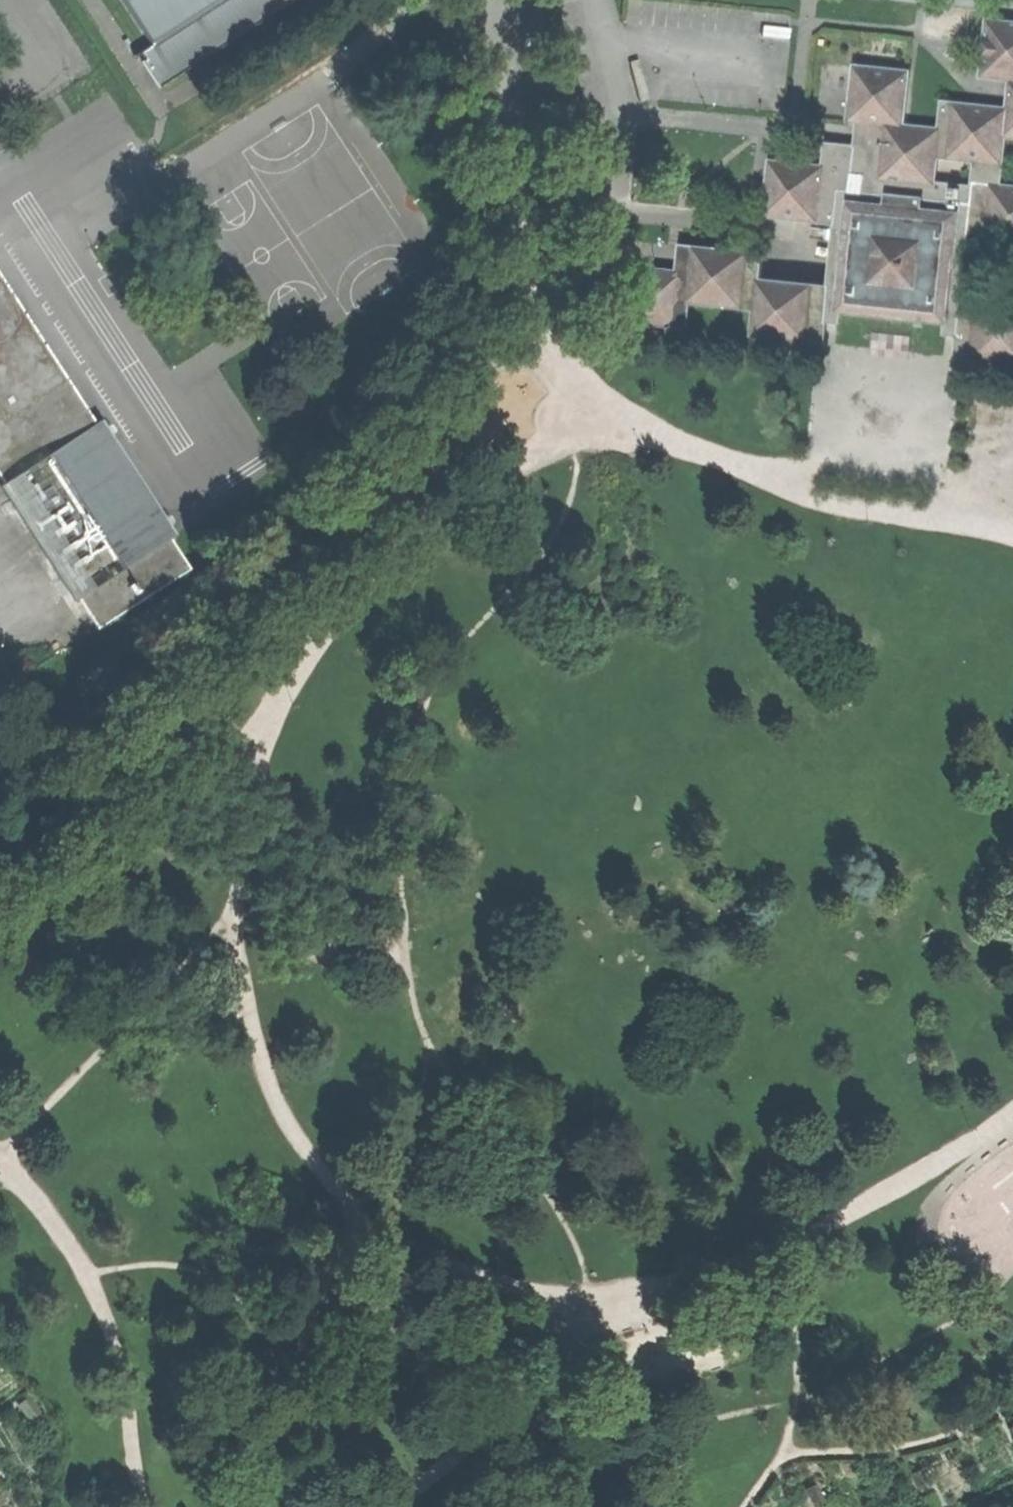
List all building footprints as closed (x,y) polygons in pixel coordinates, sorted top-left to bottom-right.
[(151,44),(134,55),(135,57),(141,53),(145,60),(142,61),(159,87),(293,0),(122,0),(151,44)] [(837,224),(840,191),(972,205),(974,183),(1000,186),(1005,136),(1012,137),(1012,24),(986,21),(980,77),(1010,80),(1007,109),(942,102),(939,130),(904,127),(909,73),(855,67),(849,121),(859,122),(856,148),(827,145),(824,167),(770,161),(765,217),(837,224)] [(790,29),(763,26),(762,36),(789,39),(790,29)] [(639,60),(630,62),(640,101),(648,98),(639,60)] [(968,238),(1012,242),(1012,187),(1000,186),(974,183),(972,205),(840,191),(837,224),(830,289),(759,281),(761,255),(716,250),(680,246),(677,273),(623,267),(618,321),(686,328),(688,303),(755,310),(752,335),(823,343),(826,321),(838,323),(839,313),(946,324),(945,335),(958,336),(956,357),(1012,363),(1012,308),(962,303),(968,238)] [(98,628),(189,568),(170,538),(173,534),(99,421),(94,420),(0,274),(0,477),(98,628)]
